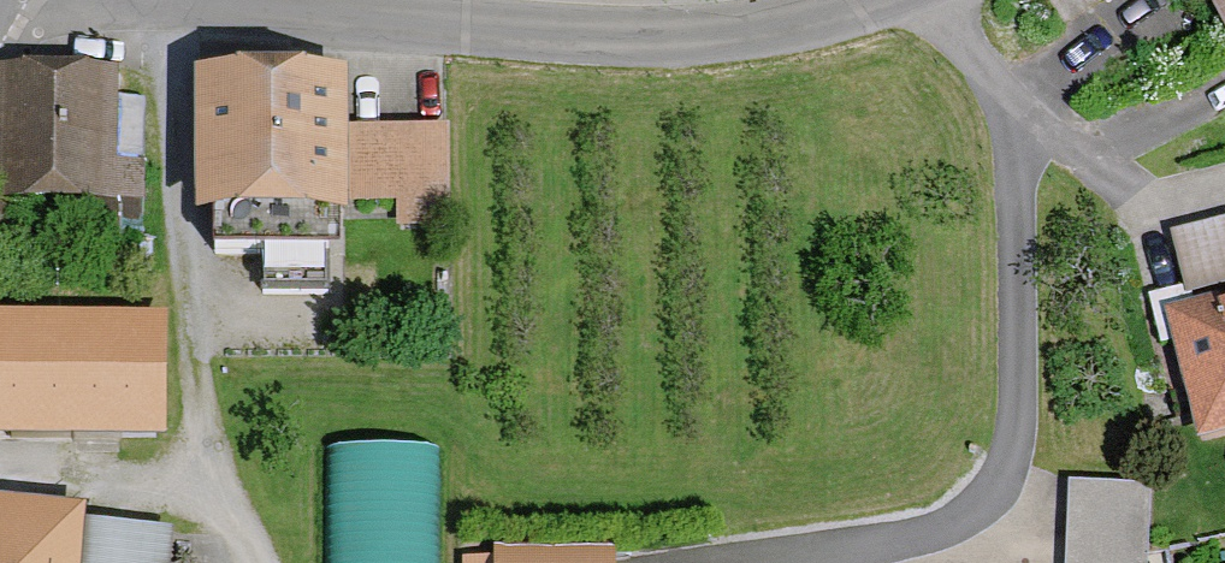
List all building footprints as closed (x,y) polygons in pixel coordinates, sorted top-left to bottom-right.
[(1224,61),(1224,0),(1187,0),(1224,61)] [(110,75),(0,74),(0,215),(144,217),(144,176),(109,175),(110,75)] [(342,86),(197,88),(200,228),(342,225),(342,213),(442,211),(440,134),(343,135),(342,86)] [(1182,288),(1224,277),(1224,214),(1167,228),(1182,288)] [(1157,305),(1190,435),(1224,426),(1224,288),(1157,305)] [(0,327),(0,442),(153,446),(156,331),(0,327)] [(329,562),(440,562),(438,443),(327,445),(329,562)] [(1069,562),(1148,562),(1151,481),(1072,478),(1069,562)] [(82,517),(0,510),(0,562),(77,562),(82,517)] [(462,553),(462,562),(618,562),(618,549),(462,553)]
